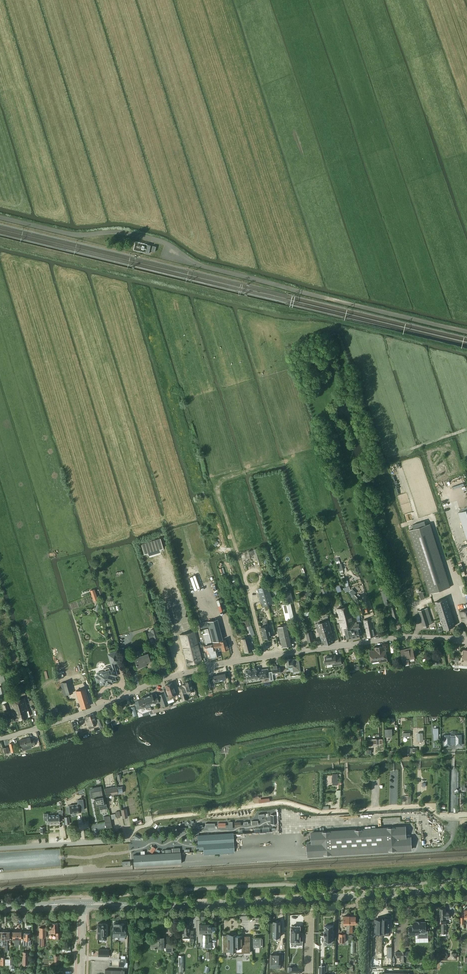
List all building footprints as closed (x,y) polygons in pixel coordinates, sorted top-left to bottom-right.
[(457,483),(460,492),(466,490),(466,488),(464,480),(457,483)] [(458,513),(464,531),(466,539),(466,510),(459,512),(458,513)] [(409,530),(429,593),(450,587),(430,523),(409,530)] [(276,597),(277,600),(283,599),(278,584),(277,585),(276,582),(272,584),(273,587),(276,597)] [(395,596),(393,587),(381,591),(385,605),(388,604),(387,599),(395,596)] [(273,603),(269,591),(258,594),(262,606),(273,603)] [(435,601),(441,619),(444,629),(455,625),(447,598),(435,601)] [(290,603),(282,605),(286,620),(293,618),(290,603)] [(350,605),(343,607),(344,610),(345,611),(346,611),(346,613),(346,614),(345,615),(345,616),(345,617),(346,617),(347,617),(347,622),(348,626),(351,625),(352,630),(359,629),(360,629),(359,623),(357,623),(357,621),(354,622),(350,605)] [(395,605),(390,607),(393,618),(398,617),(395,605)] [(344,627),(348,626),(347,622),(347,617),(346,617),(345,617),(345,616),(345,615),(346,614),(346,613),(346,611),(345,611),(344,610),(343,607),(337,608),(340,623),(337,624),(338,628),(344,627)] [(423,626),(429,625),(424,609),(418,611),(423,626)] [(200,623),(201,628),(207,627),(209,628),(212,642),(222,639),(217,618),(200,623)] [(373,619),(368,620),(371,636),(376,635),(375,627),(374,622),(373,619)] [(371,636),(368,620),(363,621),(364,629),(366,628),(366,633),(365,633),(366,637),(371,636)] [(323,644),(334,641),(329,621),(317,624),(323,644)] [(287,624),(277,626),(282,646),(292,644),(287,624)] [(263,639),(271,637),(268,625),(261,627),(263,639)] [(360,635),(359,629),(352,630),(351,625),(348,626),(344,627),(347,638),(360,635)] [(154,642),(159,641),(155,629),(151,630),(152,632),(148,633),(149,638),(153,637),(154,642)] [(312,630),(305,632),(308,642),(314,640),(312,630)] [(187,664),(202,661),(194,631),(180,634),(187,664)] [(211,642),(209,633),(203,635),(206,643),(211,642)] [(248,637),(241,639),(245,653),(252,651),(248,637)] [(226,640),(220,641),(221,647),(219,647),(220,650),(222,650),(228,648),(226,640)] [(221,647),(220,641),(213,643),(214,645),(213,646),(212,644),(212,647),(214,646),(214,648),(212,649),(214,657),(218,656),(217,651),(220,650),(219,647),(221,647)] [(212,647),(212,644),(204,646),(205,651),(207,651),(207,652),(205,652),(206,657),(207,657),(208,657),(209,659),(214,657),(212,649),(214,648),(214,646),(212,647)] [(384,645),(375,647),(375,649),(370,650),(371,661),(379,660),(380,662),(388,660),(386,649),(385,650),(384,645)] [(409,659),(415,657),(412,647),(400,650),(404,664),(410,663),(409,659)] [(116,652),(110,653),(113,663),(119,661),(116,652)] [(150,661),(148,653),(138,656),(139,657),(134,659),(137,668),(144,666),(143,663),(150,661)] [(324,662),(324,663),(325,664),(325,665),(333,664),(333,665),(342,664),(341,656),(336,657),(335,655),(325,656),(326,660),(325,660),(324,661),(324,662)] [(287,667),(292,666),(293,671),(300,670),(298,658),(291,660),(291,659),(286,660),(286,662),(285,663),(286,667),(287,666),(287,667)] [(105,671),(97,673),(98,675),(100,681),(101,684),(104,683),(112,681),(115,680),(114,676),(115,676),(117,675),(113,665),(112,666),(109,667),(109,666),(104,668),(105,671)] [(245,670),(247,679),(259,677),(259,679),(268,677),(267,669),(259,670),(258,668),(245,670)] [(73,693),(71,685),(70,680),(60,683),(64,695),(73,693)] [(179,687),(183,700),(187,699),(185,694),(195,691),(193,686),(192,686),(190,681),(185,682),(186,684),(182,685),(182,686),(179,687)] [(164,692),(167,700),(173,698),(173,697),(176,696),(176,695),(176,694),(172,682),(165,685),(167,691),(164,692)] [(81,708),(90,705),(85,688),(76,691),(81,708)] [(152,694),(147,696),(150,704),(154,702),(155,704),(159,702),(161,701),(162,703),(167,701),(165,696),(164,693),(159,694),(159,695),(157,695),(156,694),(153,695),(152,694)] [(150,704),(147,696),(142,698),(142,699),(138,700),(139,702),(136,703),(138,709),(141,708),(145,707),(145,705),(150,704)] [(7,702),(7,701),(8,701),(7,697),(0,699),(0,702),(1,701),(2,704),(3,710),(10,708),(8,702),(7,702)] [(30,716),(25,697),(9,702),(15,721),(30,716)] [(97,723),(94,713),(87,716),(88,719),(85,720),(87,726),(88,726),(89,728),(90,729),(94,727),(95,726),(94,724),(97,723)] [(450,744),(454,744),(453,736),(450,736),(450,735),(445,735),(445,745),(446,745),(450,745),(450,744)] [(453,736),(454,744),(457,744),(457,745),(461,745),(461,744),(462,744),(461,735),(456,735),(456,736),(453,736)] [(19,740),(21,747),(32,744),(32,746),(35,745),(33,738),(30,739),(30,737),(19,740)] [(101,786),(90,788),(92,798),(95,798),(96,806),(99,805),(106,804),(105,798),(103,798),(101,786)] [(118,793),(117,787),(117,786),(105,788),(106,796),(107,796),(107,795),(118,793)] [(77,804),(69,805),(69,806),(69,812),(70,814),(81,812),(81,810),(84,810),(83,799),(77,800),(77,804)] [(63,819),(62,813),(59,813),(59,815),(48,816),(48,813),(44,814),(44,820),(48,820),(48,823),(59,823),(59,819),(63,819)] [(312,844),(307,844),(308,855),(412,849),(411,838),(402,839),(402,828),(312,833),(312,844)] [(198,844),(196,844),(197,849),(203,849),(204,853),(234,851),(233,834),(233,833),(197,836),(198,844)] [(181,863),(180,852),(133,855),(134,866),(181,863)] [(446,912),(446,908),(440,908),(440,918),(446,918),(450,918),(450,917),(451,917),(451,912),(449,912),(446,912)] [(379,923),(378,923),(378,929),(379,929),(379,930),(386,930),(386,917),(386,918),(379,918),(379,923)] [(413,927),(410,927),(410,934),(418,934),(419,937),(428,936),(428,931),(426,931),(426,922),(418,923),(418,922),(413,922),(413,927)] [(58,932),(58,923),(52,923),(52,930),(50,930),(50,933),(56,932),(56,939),(60,939),(60,932),(58,932)] [(98,923),(98,938),(106,938),(107,923),(98,923)] [(190,930),(190,924),(187,924),(182,924),(182,938),(189,938),(190,942),(193,942),(193,930),(190,930)] [(292,941),(292,944),(297,944),(303,944),(303,936),(300,936),(300,926),(292,926),(292,941)] [(324,935),(325,935),(325,941),(332,941),(333,941),(333,935),(334,935),(334,931),(333,931),(333,926),(325,926),(325,931),(324,931),(324,935)] [(19,930),(14,930),(14,931),(12,931),(12,938),(14,938),(14,943),(19,943),(19,939),(21,939),(21,931),(19,931),(19,930)] [(227,935),(223,935),(223,952),(228,952),(228,950),(235,950),(235,946),(243,946),(243,952),(244,952),(250,952),(250,949),(250,941),(249,941),(244,941),(242,941),(242,936),(235,936),(235,934),(228,934),(228,935),(227,935)] [(163,944),(163,937),(151,938),(151,948),(166,947),(166,952),(173,952),(172,944),(163,944)] [(261,938),(253,938),(253,947),(261,947),(261,938)] [(406,951),(406,950),(401,950),(401,951),(396,952),(396,957),(401,957),(402,962),(407,962),(407,957),(412,956),(411,951),(406,951)] [(280,955),(270,955),(270,966),(280,966),(280,955)]
